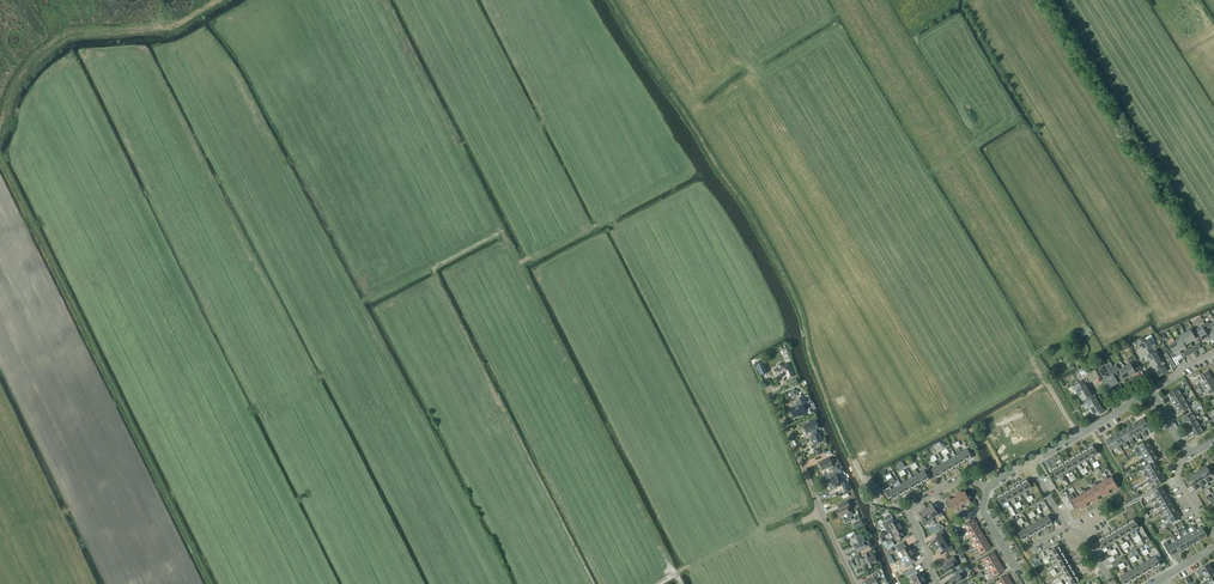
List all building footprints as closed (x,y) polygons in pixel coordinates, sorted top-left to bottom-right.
[(1205,323),(1213,339),(1213,338),(1213,321),(1209,324),(1208,321),(1205,323)] [(1213,339),(1205,323),(1201,325),(1201,326),(1196,329),(1203,341),(1209,337),(1211,340),(1213,339)] [(1191,329),(1185,333),(1190,342),(1196,338),(1191,329)] [(1180,338),(1185,345),(1190,342),(1185,333),(1179,336),(1181,338),(1180,338)] [(1149,339),(1146,340),(1144,337),(1137,341),(1139,345),(1140,345),(1143,350),(1142,350),(1144,353),(1153,348),(1156,346),(1155,343),(1152,344),(1149,339)] [(1185,345),(1180,338),(1175,341),(1180,350),(1186,347),(1185,345)] [(1180,350),(1175,341),(1169,345),(1175,354),(1178,352),(1179,355),(1180,355),(1182,353),(1180,350)] [(1159,357),(1159,356),(1156,351),(1157,350),(1155,347),(1153,348),(1144,353),(1146,357),(1147,356),(1150,362),(1159,357)] [(1154,371),(1155,371),(1164,365),(1166,364),(1160,356),(1159,356),(1159,357),(1150,362),(1153,367),(1153,368),(1154,371)] [(1127,359),(1130,364),(1125,367),(1130,376),(1136,372),(1136,373),(1139,371),(1137,368),(1135,364),(1131,357),(1127,359)] [(755,363),(761,375),(766,373),(761,360),(755,363)] [(783,365),(783,364),(782,364),(782,363),(781,363),(780,363),(779,364),(779,365),(778,365),(778,367),(779,368),(775,369),(777,376),(781,374),(781,376),(787,374),(788,378),(795,376),(789,363),(784,366),(783,365)] [(1116,365),(1113,367),(1121,381),(1125,379),(1124,379),(1130,376),(1125,367),(1119,370),(1116,365)] [(1155,371),(1158,376),(1160,375),(1162,374),(1168,371),(1164,365),(1155,371)] [(1111,374),(1107,377),(1112,386),(1118,382),(1119,383),(1121,381),(1113,367),(1113,366),(1108,369),(1111,374)] [(1199,386),(1202,384),(1201,383),(1211,377),(1208,370),(1197,376),(1200,381),(1197,383),(1199,386)] [(1112,386),(1107,377),(1101,380),(1106,389),(1112,386)] [(1205,390),(1205,389),(1213,383),(1213,381),(1211,377),(1201,383),(1202,384),(1204,387),(1200,389),(1202,392),(1205,390)] [(1089,389),(1085,384),(1088,382),(1086,378),(1082,381),(1073,386),(1075,390),(1076,389),(1080,395),(1089,389)] [(1205,389),(1205,390),(1206,390),(1208,394),(1204,396),(1206,398),(1209,396),(1209,395),(1213,392),(1213,383),(1205,389)] [(1168,394),(1171,401),(1182,394),(1179,391),(1184,388),(1183,385),(1168,394)] [(1080,395),(1083,401),(1086,399),(1086,398),(1092,395),(1089,389),(1080,395)] [(1171,401),(1175,407),(1185,400),(1183,397),(1188,394),(1186,392),(1182,394),(1171,401)] [(1087,402),(1090,408),(1099,403),(1096,397),(1096,396),(1095,393),(1092,395),(1086,398),(1086,399),(1083,401),(1085,404),(1087,402)] [(1185,400),(1175,407),(1179,413),(1189,407),(1187,403),(1191,400),(1195,398),(1194,395),(1190,398),(1185,400)] [(800,403),(796,402),(795,406),(791,408),(794,417),(799,415),(799,416),(807,412),(804,406),(808,404),(805,397),(801,399),(801,401),(800,401),(800,403)] [(1099,403),(1090,408),(1093,414),(1095,413),(1097,416),(1105,411),(1103,408),(1102,408),(1099,403)] [(1182,419),(1186,425),(1196,419),(1194,415),(1199,412),(1197,410),(1182,419)] [(1186,425),(1189,431),(1200,425),(1198,421),(1202,419),(1201,416),(1196,419),(1186,425)] [(1143,418),(1138,421),(1137,421),(1143,431),(1144,430),(1148,428),(1150,432),(1153,430),(1150,426),(1149,427),(1143,418)] [(807,433),(811,431),(813,435),(811,436),(815,444),(823,440),(819,432),(817,433),(816,429),(819,427),(816,420),(804,426),(807,433)] [(1147,434),(1144,430),(1143,431),(1137,421),(1131,425),(1137,435),(1138,434),(1142,432),(1144,436),(1147,434)] [(1200,425),(1189,431),(1193,438),(1203,432),(1201,427),(1206,425),(1204,422),(1200,425)] [(1140,438),(1138,434),(1137,435),(1131,425),(1125,428),(1131,438),(1132,438),(1135,436),(1138,439),(1140,438)] [(1134,441),(1132,438),(1131,438),(1125,428),(1119,432),(1124,442),(1126,441),(1129,439),(1132,443),(1134,441)] [(1128,445),(1126,441),(1124,442),(1119,432),(1113,436),(1118,446),(1120,445),(1123,443),(1125,447),(1128,445)] [(1122,449),(1120,445),(1118,446),(1113,436),(1106,440),(1112,449),(1117,446),(1119,450),(1122,449)] [(1139,456),(1142,453),(1142,452),(1152,446),(1148,439),(1138,445),(1141,451),(1137,453),(1139,456)] [(1093,444),(1087,448),(1092,457),(1098,453),(1093,444)] [(1141,459),(1142,460),(1142,462),(1146,459),(1145,458),(1155,452),(1152,446),(1142,452),(1142,453),(1144,457),(1141,459)] [(967,448),(961,452),(967,461),(973,457),(967,448)] [(1087,448),(1081,451),(1086,460),(1092,457),(1087,448)] [(1081,451),(1075,455),(1080,464),(1086,460),(1081,451)] [(961,452),(955,455),(961,464),(967,461),(961,452)] [(1159,458),(1155,452),(1145,458),(1146,459),(1148,463),(1140,468),(1142,470),(1146,468),(1145,466),(1155,461),(1159,458)] [(955,455),(950,459),(955,468),(961,464),(955,455)] [(1075,455),(1069,458),(1074,467),(1080,464),(1075,455)] [(944,462),(949,471),(955,468),(950,459),(949,459),(948,457),(943,460),(944,462)] [(830,458),(819,463),(822,470),(833,465),(830,458)] [(1069,458),(1063,462),(1068,471),(1074,467),(1069,458)] [(1158,467),(1155,461),(1145,466),(1146,468),(1148,471),(1144,474),(1145,475),(1145,476),(1149,474),(1148,473),(1158,467)] [(944,462),(938,466),(943,475),(949,471),(944,462)] [(1063,462),(1057,465),(1062,474),(1068,471),(1063,462)] [(1062,474),(1057,465),(1051,469),(1056,478),(1062,474)] [(943,475),(938,466),(932,469),(937,478),(943,475)] [(1207,466),(1200,470),(1205,478),(1208,483),(1211,481),(1209,478),(1208,479),(1207,477),(1212,474),(1207,466)] [(1149,483),(1153,481),(1152,479),(1162,473),(1158,467),(1148,473),(1149,474),(1152,478),(1148,480),(1149,483)] [(841,469),(825,476),(826,476),(827,479),(830,478),(833,486),(835,485),(836,487),(841,485),(842,484),(845,483),(844,481),(841,473),(843,472),(841,469)] [(925,470),(918,474),(924,483),(930,479),(925,470)] [(1194,473),(1199,482),(1202,486),(1204,485),(1203,482),(1202,483),(1201,480),(1205,478),(1200,470),(1194,473)] [(1166,479),(1162,473),(1152,479),(1153,481),(1155,484),(1151,487),(1153,489),(1157,487),(1156,485),(1166,479)] [(1199,482),(1194,473),(1188,477),(1195,490),(1198,488),(1196,486),(1194,484),(1199,482)] [(918,474),(913,477),(918,486),(924,483),(918,474)] [(1107,476),(1104,477),(1111,489),(1114,488),(1115,490),(1118,488),(1112,476),(1108,478),(1107,476)] [(913,477),(907,480),(912,489),(918,486),(913,477)] [(1104,481),(1100,483),(1107,494),(1110,493),(1109,491),(1111,489),(1104,477),(1102,479),(1104,481)] [(1027,478),(1021,482),(1026,491),(1032,487),(1027,478)] [(907,480),(901,484),(906,493),(912,489),(907,480)] [(893,484),(895,487),(900,496),(906,493),(901,484),(899,481),(893,484)] [(845,483),(842,484),(846,492),(851,489),(848,482),(847,482),(845,483)] [(1021,482),(1015,485),(1020,494),(1026,491),(1021,482)] [(1095,483),(1093,484),(1100,496),(1103,494),(1104,496),(1107,494),(1100,483),(1097,485),(1095,483)] [(1092,488),(1089,490),(1096,501),(1099,499),(1097,497),(1100,496),(1093,484),(1091,485),(1092,488)] [(1015,485),(1009,489),(1014,498),(1020,494),(1015,485)] [(1152,499),(1152,500),(1153,502),(1157,500),(1156,498),(1166,492),(1163,486),(1153,492),(1155,497),(1152,499)] [(900,496),(895,487),(891,489),(890,487),(884,491),(888,498),(892,496),(894,500),(900,496)] [(1009,489),(1003,492),(1008,501),(1014,498),(1009,489)] [(1084,489),(1082,490),(1089,502),(1092,501),(1093,503),(1096,501),(1089,490),(1086,491),(1084,489)] [(1081,494),(1078,496),(1085,507),(1087,506),(1086,504),(1089,502),(1082,490),(1080,492),(1081,494)] [(962,492),(961,491),(958,492),(964,503),(968,502),(969,504),(971,503),(965,491),(962,492)] [(955,494),(956,496),(953,497),(960,509),(962,508),(961,505),(964,503),(958,492),(955,494)] [(1008,501),(1003,492),(997,496),(1002,505),(1008,501)] [(1170,498),(1166,492),(1156,498),(1157,500),(1159,503),(1155,505),(1157,508),(1161,506),(1160,504),(1170,498)] [(1085,507),(1078,496),(1075,498),(1072,493),(1069,495),(1070,495),(1067,496),(1074,508),(1077,507),(1078,509),(1080,507),(1082,509),(1085,507)] [(1211,498),(1209,495),(1206,496),(1208,500),(1209,499),(1213,508),(1213,496),(1211,498)] [(956,508),(958,510),(960,509),(953,497),(951,499),(949,497),(947,498),(948,500),(945,502),(949,508),(951,507),(953,510),(956,508)] [(1174,505),(1170,498),(1160,504),(1161,506),(1163,509),(1159,512),(1160,514),(1164,512),(1164,511),(1174,505)] [(852,511),(850,512),(848,508),(851,507),(848,501),(838,505),(839,508),(836,510),(839,517),(847,514),(848,517),(854,515),(852,511)] [(932,504),(926,508),(932,518),(938,514),(940,517),(943,515),(939,509),(936,510),(932,504)] [(1177,511),(1174,505),(1164,511),(1164,512),(1166,515),(1163,518),(1164,520),(1168,518),(1167,517),(1177,511)] [(934,521),(932,518),(926,508),(920,511),(924,518),(921,519),(925,526),(934,521)] [(1181,517),(1177,511),(1167,517),(1168,518),(1170,522),(1166,524),(1168,527),(1172,524),(1171,523),(1181,517)] [(1048,515),(1042,518),(1047,527),(1053,524),(1048,515)] [(901,525),(898,519),(894,521),(892,517),(883,523),(888,532),(889,532),(901,525)] [(966,528),(962,531),(963,533),(967,531),(967,530),(977,524),(973,518),(963,524),(966,528)] [(1042,518),(1036,522),(1041,531),(1047,527),(1042,518)] [(1134,518),(1128,522),(1133,531),(1139,527),(1134,518)] [(852,524),(855,529),(864,525),(862,520),(852,524)] [(1036,522),(1030,525),(1035,534),(1041,531),(1036,522)] [(1128,522),(1122,525),(1127,534),(1133,531),(1128,522)] [(969,534),(965,536),(967,539),(971,537),(970,536),(981,530),(977,524),(967,530),(967,531),(969,534)] [(893,538),(894,537),(896,540),(903,536),(902,532),(905,530),(901,525),(889,532),(893,538)] [(1030,525),(1024,529),(1030,538),(1035,534),(1030,525)] [(1122,525),(1116,529),(1121,538),(1127,534),(1122,525)] [(1194,525),(1193,526),(1191,527),(1194,531),(1195,530),(1201,540),(1207,536),(1201,526),(1196,529),(1194,525)] [(1030,538),(1024,529),(1018,532),(1023,541),(1030,538)] [(1116,529),(1110,532),(1115,541),(1121,538),(1116,529)] [(1195,544),(1201,540),(1195,530),(1194,531),(1190,533),(1188,529),(1185,530),(1187,534),(1189,534),(1195,544)] [(931,540),(935,546),(945,541),(943,537),(946,536),(942,530),(936,533),(937,537),(931,540)] [(970,536),(971,537),(973,540),(969,542),(970,545),(974,542),(984,536),(981,530),(970,536)] [(1110,532),(1104,536),(1110,545),(1115,541),(1110,532)] [(865,540),(866,539),(864,533),(856,537),(859,544),(855,546),(858,551),(870,546),(867,541),(866,541),(865,540)] [(1188,547),(1195,544),(1189,534),(1187,534),(1184,536),(1182,533),(1179,534),(1181,538),(1183,537),(1188,547)] [(976,546),(972,548),(974,551),(978,548),(977,548),(988,542),(984,536),(974,542),(976,546)] [(1110,545),(1104,536),(1098,539),(1103,548),(1110,545)] [(1182,551),(1188,547),(1183,537),(1181,538),(1178,540),(1176,536),(1173,538),(1175,542),(1176,541),(1182,551)] [(886,540),(882,542),(887,550),(895,545),(893,541),(888,544),(886,540)] [(945,541),(935,546),(938,552),(945,549),(946,552),(953,548),(949,542),(946,544),(945,541)] [(1174,555),(1182,551),(1176,541),(1175,542),(1170,545),(1167,541),(1163,544),(1169,553),(1172,552),(1174,555)] [(980,552),(976,554),(977,557),(981,554),(991,548),(988,542),(977,548),(978,548),(980,552)] [(900,551),(904,557),(913,551),(909,545),(906,547),(904,544),(897,548),(899,552),(900,551)] [(1050,550),(1054,556),(1063,551),(1059,545),(1050,550)] [(863,555),(864,557),(862,558),(861,560),(862,563),(864,564),(867,563),(869,568),(875,565),(874,563),(877,562),(874,554),(872,554),(871,551),(863,555)] [(904,557),(905,560),(904,561),(905,561),(904,562),(907,567),(915,562),(913,559),(917,557),(913,551),(904,557)] [(1054,556),(1057,562),(1066,557),(1063,551),(1054,556)] [(997,559),(994,552),(983,559),(986,563),(982,565),(983,568),(987,565),(997,559)] [(954,556),(944,561),(946,564),(942,566),(946,573),(956,567),(954,563),(957,561),(954,556)] [(1156,556),(1150,559),(1155,568),(1161,565),(1156,556)] [(1057,562),(1060,568),(1069,563),(1066,557),(1057,562)] [(990,571),(1001,564),(997,559),(987,565),(989,569),(985,571),(987,573),(991,571),(990,571)] [(1150,559),(1144,563),(1149,572),(1155,568),(1150,559)] [(1060,568),(1064,574),(1073,569),(1069,563),(1060,568)] [(1144,563),(1138,566),(1143,575),(1149,572),(1144,563)] [(1199,577),(1200,578),(1201,579),(1205,577),(1204,576),(1213,570),(1210,563),(1200,569),(1203,574),(1199,577)] [(994,577),(1004,570),(1001,564),(990,571),(991,571),(993,574),(989,577),(990,579),(994,577)] [(1138,566),(1132,569),(1137,578),(1143,575),(1138,566)] [(964,574),(961,568),(955,572),(956,575),(950,579),(953,583),(955,583),(963,579),(961,575),(964,574)] [(1064,574),(1067,580),(1076,574),(1073,569),(1064,574)] [(1132,569),(1126,573),(1131,582),(1137,578),(1132,569)] [(872,573),(874,576),(864,581),(866,583),(879,583),(877,580),(880,579),(881,581),(886,579),(883,574),(881,575),(879,570),(872,573)] [(912,577),(915,583),(925,578),(921,572),(918,574),(916,570),(909,575),(911,578),(912,577)] [(1208,583),(1208,582),(1213,578),(1213,570),(1204,576),(1205,577),(1207,580),(1203,583),(1207,583),(1208,583)] [(1126,573),(1120,576),(1124,583),(1128,583),(1131,582),(1126,573)] [(1067,580),(1070,583),(1074,583),(1080,580),(1076,574),(1067,580)] [(1007,575),(997,581),(999,583),(1006,583),(1011,581),(1007,575)]
